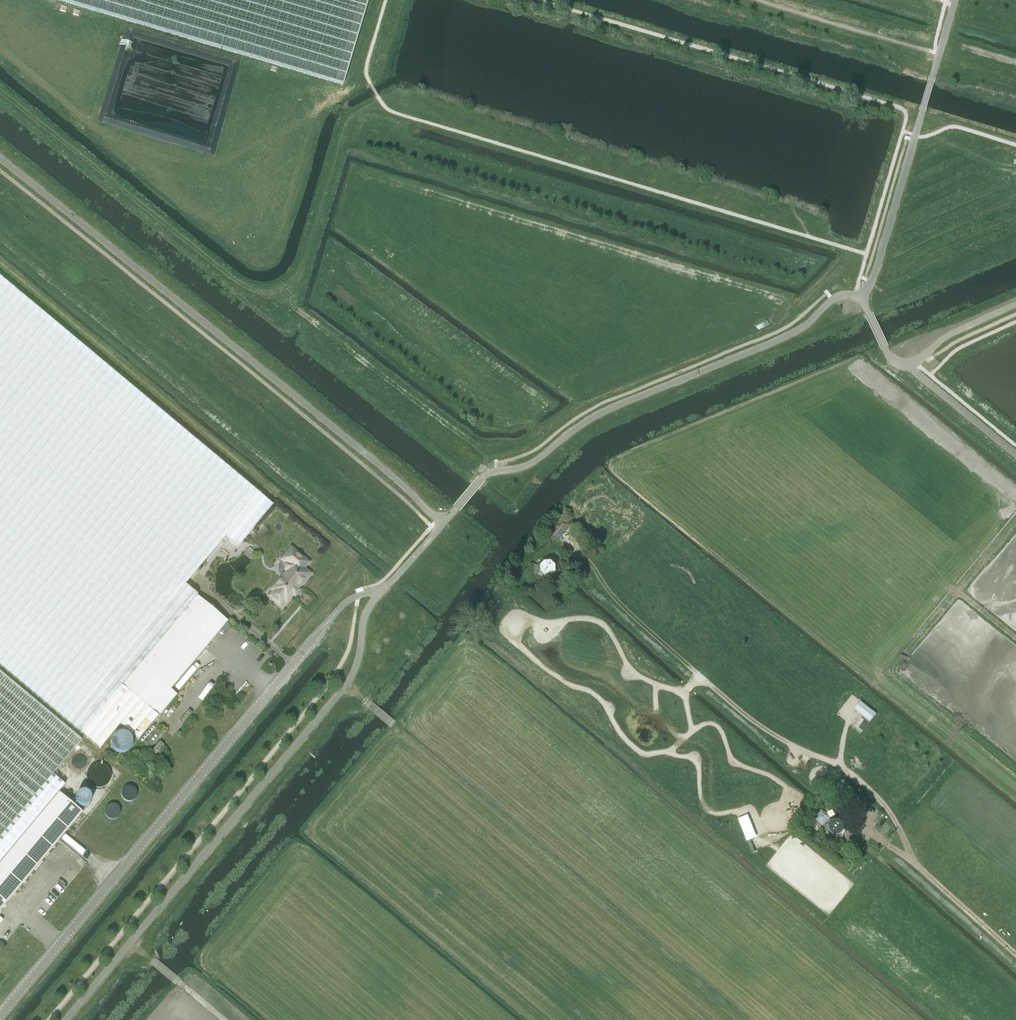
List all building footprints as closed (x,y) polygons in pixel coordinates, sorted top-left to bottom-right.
[(343,85),(368,0),(57,0),(343,85)] [(201,599),(197,596),(197,595),(185,584),(225,537),(237,547),(272,505),(266,500),(0,277),(0,666),(100,749),(120,725),(139,740),(156,719),(123,691),(201,599)] [(554,539),(567,523),(559,517),(546,532),(554,539)] [(307,575),(308,574),(307,574),(307,572),(304,570),(303,570),(301,569),(307,562),(301,557),(301,556),(299,553),(297,553),(291,548),(282,560),(292,568),(286,575),(285,574),(277,583),(276,583),(274,586),(274,588),(272,589),(274,591),(270,596),(273,598),(273,600),(275,602),(277,602),(280,604),(284,599),(286,600),(299,586),(300,585),(302,583),(302,581),(303,580),(305,580),(307,577),(307,575)] [(558,565),(557,564),(559,562),(555,558),(552,560),(550,559),(543,560),(538,566),(532,565),(533,578),(541,585),(554,584),(552,580),(559,571),(557,569),(558,565)] [(228,622),(201,599),(123,691),(156,719),(158,716),(159,717),(177,695),(171,690),(220,631),(223,633),(227,633),(230,630),(229,626),(226,623),(228,622)] [(58,792),(65,785),(52,775),(81,740),(75,735),(0,672),(0,861),(58,792)] [(136,741),(121,729),(110,742),(124,755),(136,741)] [(149,749),(162,734),(157,730),(145,745),(149,749)] [(159,741),(151,751),(155,754),(162,745),(159,741)] [(58,792),(0,861),(0,911),(82,812),(58,792)] [(827,817),(821,812),(814,820),(822,827),(824,825),(825,826),(826,833),(833,839),(840,839),(848,830),(846,828),(846,823),(840,818),(831,819),(827,817)]
